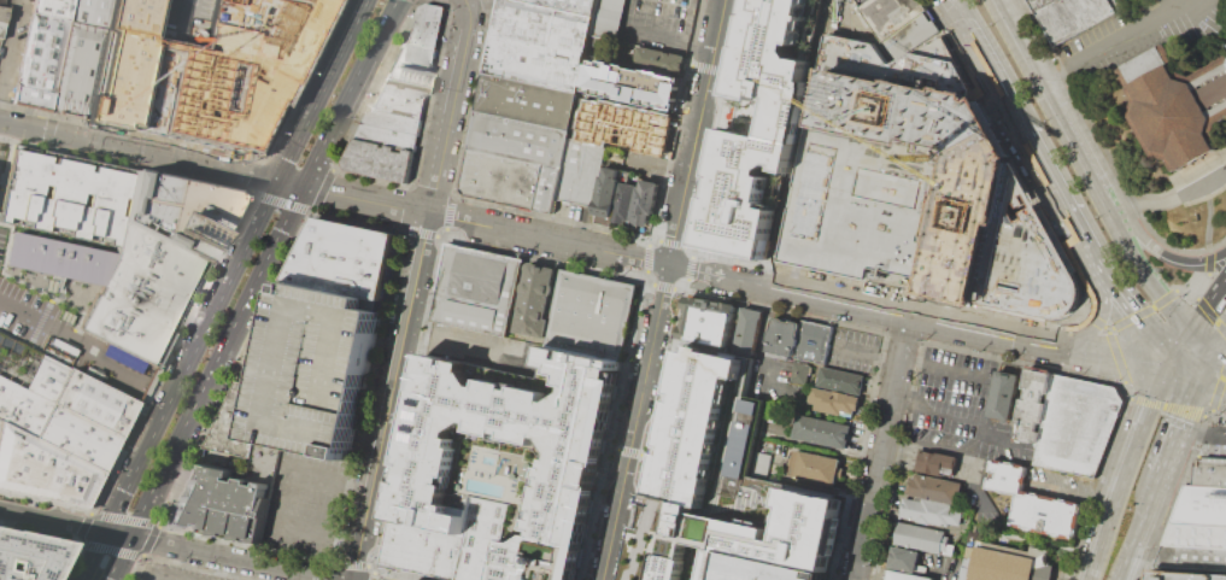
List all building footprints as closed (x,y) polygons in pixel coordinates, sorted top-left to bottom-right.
[(28,16),(66,24),(72,0),(31,0),(28,16)] [(66,24),(105,33),(112,0),(72,0),(66,24)] [(204,49),(152,40),(143,37),(111,31),(99,98),(90,95),(86,121),(256,154),(336,0),(214,0),(204,49)] [(105,33),(111,31),(143,37),(152,40),(160,0),(112,0),(105,33)] [(492,37),(586,57),(592,33),(594,18),(505,0),(499,0),(492,37)] [(594,18),(598,0),(505,0),(594,18)] [(594,18),(598,0),(627,0),(620,37),(592,33),(594,18)] [(699,242),(751,0),(821,0),(804,82),(808,83),(790,170),(785,170),(765,258),(699,242)] [(897,61),(940,35),(919,0),(868,0),(860,6),(897,61)] [(1052,45),(1114,12),(1107,0),(1028,0),(1052,45)] [(428,1),(418,6),(383,76),(427,86),(445,6),(428,1)] [(1,43),(8,8),(0,6),(0,43),(1,43)] [(66,24),(28,16),(8,105),(47,112),(66,24)] [(66,24),(47,112),(86,121),(90,95),(105,33),(66,24)] [(835,24),(855,28),(852,37),(874,42),(890,66),(897,61),(940,35),(980,100),(1011,157),(1079,285),(1074,304),(1069,312),(1056,318),(978,298),(931,288),(787,258),(816,115),(826,69),(835,24)] [(492,37),(483,75),(579,94),(586,57),(492,37)] [(681,75),(634,63),(639,46),(685,57),(681,75)] [(1192,74),(1225,56),(1225,119),(1216,124),(1213,133),(1220,147),(1215,158),(1177,180),(1168,175),(1161,163),(1145,153),(1125,116),(1134,102),(1119,71),(1167,47),(1180,74),(1192,74)] [(681,78),(673,112),(582,93),(589,58),(681,78)] [(483,75),(476,112),(570,131),(579,94),(483,75)] [(427,86),(383,76),(370,107),(421,118),(427,86)] [(674,116),(665,158),(605,146),(577,140),(585,102),(602,105),(603,101),(674,116)] [(370,107),(362,123),(417,135),(421,118),(370,107)] [(476,112),(468,150),(542,164),(562,169),(569,139),(570,131),(476,112)] [(362,123),(354,137),(415,151),(417,135),(362,123)] [(342,162),(347,169),(407,183),(415,151),(354,137),(342,162)] [(569,139),(577,140),(605,146),(600,166),(593,205),(557,198),(562,169),(569,139)] [(11,229),(0,227),(0,190),(8,148),(129,174),(121,216),(115,242),(12,222),(11,229)] [(459,189),(464,197),(533,210),(542,164),(468,150),(459,189)] [(542,164),(562,169),(557,198),(552,213),(533,210),(542,164)] [(600,166),(620,170),(617,184),(611,212),(592,209),(600,166)] [(234,197),(129,174),(121,216),(206,262),(234,197)] [(639,178),(637,188),(630,219),(649,224),(658,183),(639,178)] [(617,184),(637,188),(630,219),(629,224),(610,221),(611,212),(617,184)] [(351,458),(282,443),(272,482),(231,474),(234,467),(200,459),(204,445),(236,380),(258,385),(263,356),(257,350),(256,345),(257,339),(260,333),(265,329),(270,329),(278,289),(284,276),(316,213),(395,232),(380,305),(351,458)] [(187,300),(111,260),(113,251),(115,242),(121,216),(206,262),(187,300)] [(99,285),(59,276),(1,263),(11,229),(113,251),(111,260),(99,285)] [(448,244),(432,323),(506,340),(523,259),(448,244)] [(169,335),(93,297),(99,285),(111,260),(187,300),(169,335)] [(558,270),(526,263),(511,336),(542,342),(558,270)] [(639,286),(561,270),(545,347),(623,363),(639,286)] [(160,356),(156,367),(77,327),(83,312),(93,297),(169,335),(160,356)] [(690,300),(682,338),(725,346),(733,309),(690,300)] [(741,306),(731,352),(750,357),(761,311),(741,306)] [(770,317),(762,352),(791,358),(798,323),(770,317)] [(800,320),(793,357),(825,364),(833,327),(800,320)] [(52,338),(49,344),(72,356),(76,350),(52,338)] [(527,344),(523,364),(535,367),(539,346),(527,344)] [(676,344),(627,579),(721,579),(727,550),(828,572),(844,498),(786,486),(784,484),(746,475),(763,400),(745,396),(753,359),(676,344)] [(391,521),(468,537),(476,499),(516,508),(500,579),(577,579),(623,363),(545,347),(539,380),(426,356),(391,521)] [(54,403),(71,368),(41,353),(23,388),(0,378),(0,422),(36,439),(54,403)] [(793,361),(788,380),(804,383),(809,364),(793,361)] [(104,374),(99,381),(83,373),(87,365),(104,374)] [(819,365),(815,385),(858,394),(863,375),(819,365)] [(71,368),(54,403),(121,435),(137,402),(71,368)] [(1104,476),(1118,384),(1025,369),(1014,439),(1035,442),(1032,465),(1104,476)] [(1018,374),(996,370),(987,416),(1009,421),(1018,374)] [(810,386),(806,402),(814,404),(813,409),(851,417),(853,410),(856,411),(858,397),(810,386)] [(36,439),(101,473),(121,435),(54,403),(36,439)] [(794,414),(790,438),(845,450),(851,426),(794,414)] [(86,505),(101,473),(0,422),(0,487),(86,505)] [(956,457),(919,448),(914,468),(951,477),(956,457)] [(755,450),(773,453),(768,478),(750,474),(755,450)] [(792,450),(786,475),(832,485),(838,459),(792,450)] [(1203,456),(1225,457),(1225,487),(1190,485),(1192,461),(1203,456)] [(196,458),(166,521),(258,544),(272,482),(231,474),(234,467),(200,459),(196,458)] [(991,459),(985,488),(1015,494),(1009,525),(1073,539),(1080,504),(1020,493),(1026,467),(991,459)] [(837,475),(851,478),(849,488),(835,486),(837,475)] [(1190,485),(1225,487),(1225,525),(1169,522),(1184,484),(1190,485)] [(898,519),(903,498),(962,511),(957,532),(898,519)] [(516,508),(500,579),(459,579),(468,537),(476,499),(516,508)] [(468,537),(459,579),(446,579),(382,567),(391,521),(468,537)] [(893,543),(898,522),(943,533),(939,553),(893,543)] [(1169,522),(1225,525),(1225,548),(1161,544),(1169,522)] [(68,543),(49,579),(0,579),(0,529),(68,543)] [(1051,566),(1048,579),(960,579),(970,535),(1046,551),(1051,566)] [(1152,566),(1225,571),(1225,548),(1161,544),(1152,566)] [(893,546),(888,568),(913,573),(916,552),(893,546)] [(721,579),(826,579),(828,572),(727,550),(721,579)] [(888,570),(931,579),(886,579),(888,570)] [(1151,579),(1225,579),(1225,574),(1152,570),(1151,579)]
